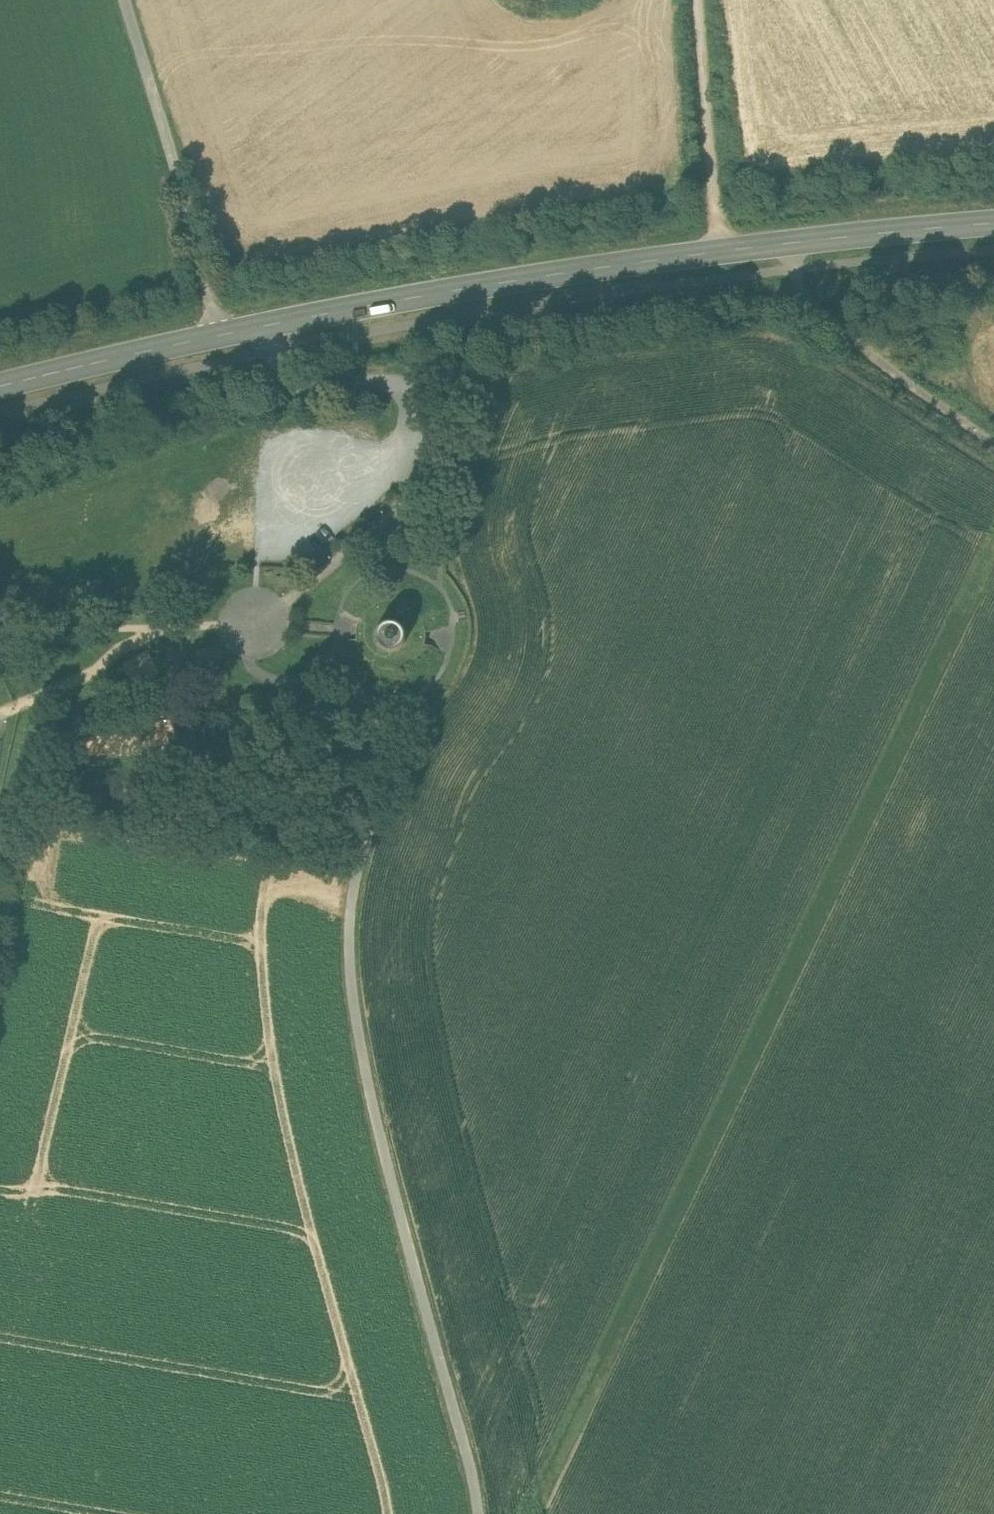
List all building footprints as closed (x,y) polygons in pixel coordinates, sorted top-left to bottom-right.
[(387,650),(392,651),(398,650),(402,647),(406,643),(408,638),(408,632),(407,627),(404,622),(399,619),(394,618),(388,618),(383,620),(379,623),(376,628),(375,633),(376,639),(378,644),(382,648),(387,650)]
